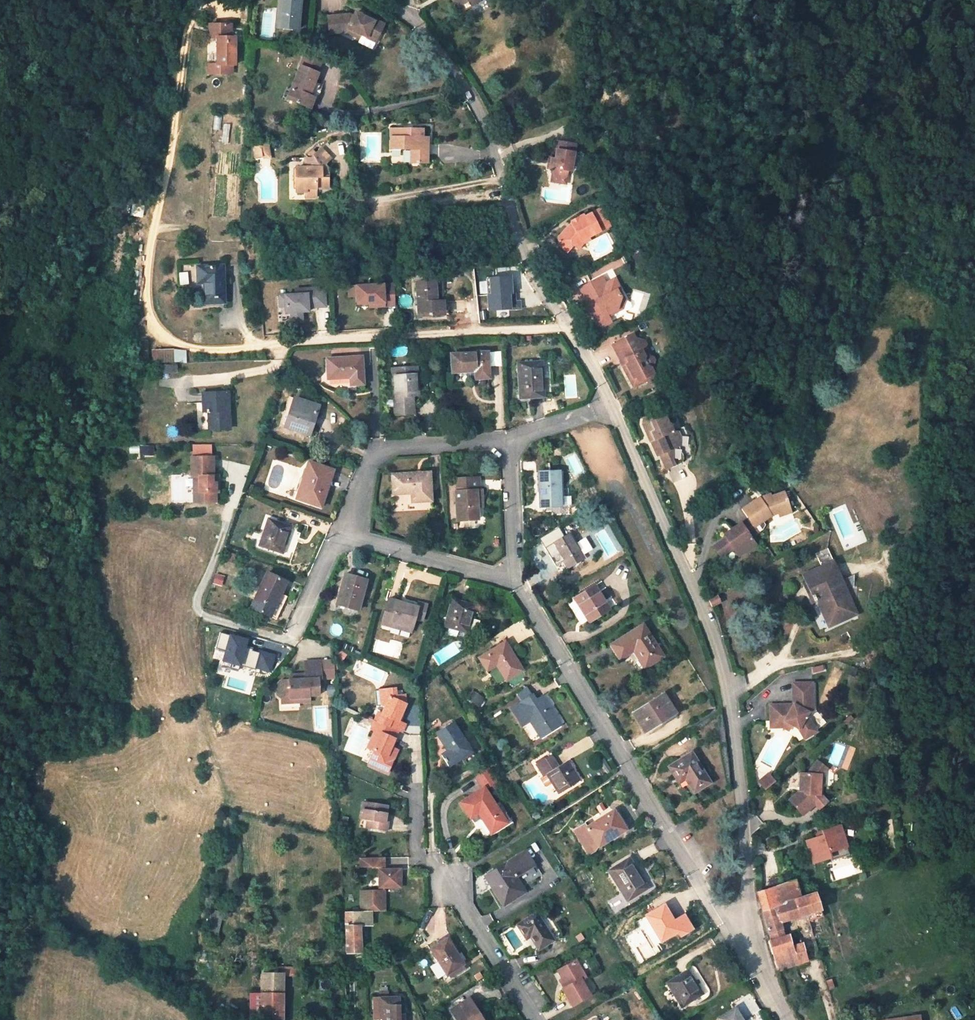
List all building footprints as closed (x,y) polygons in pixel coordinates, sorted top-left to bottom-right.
[(279,28),(297,29),(299,0),(281,0),(279,28)] [(461,10),(466,6),(467,8),(471,6),(470,4),(476,0),(455,0),(461,10)] [(380,30),(384,21),(367,14),(366,16),(355,11),(353,15),(349,13),(327,16),(329,33),(346,31),(360,36),(361,33),(373,37),(376,28),(380,30)] [(209,66),(209,75),(233,75),(233,66),(235,66),(235,38),(231,39),(230,25),(209,26),(209,39),(217,39),(218,66),(209,66)] [(324,57),(306,50),(300,66),(317,73),(324,57)] [(287,99),(310,109),(315,98),(309,96),(315,82),(318,73),(317,73),(300,66),(287,99)] [(315,98),(320,84),(315,82),(309,96),(315,98)] [(428,163),(428,138),(422,138),(423,130),(391,129),(390,149),(401,149),(402,143),(407,143),(412,148),(412,150),(411,162),(428,163)] [(576,146),(558,142),(555,160),(551,159),(550,168),(553,169),(552,174),(556,178),(562,180),(566,177),(567,172),(571,172),(576,146)] [(328,189),(328,178),(321,178),(321,167),(325,164),(331,158),(322,148),(311,158),(304,158),(305,167),(296,167),(297,190),(306,189),(306,192),(306,197),(317,197),(316,189),(328,189)] [(551,181),(565,184),(566,177),(562,180),(556,178),(552,174),(551,181)] [(607,223),(600,208),(583,217),(582,215),(576,218),(577,220),(571,223),(567,225),(557,237),(558,243),(567,252),(573,245),(572,243),(576,237),(578,236),(580,240),(587,236),(599,230),(598,228),(607,223)] [(582,242),(589,239),(587,236),(580,240),(578,236),(576,237),(572,243),(573,245),(577,249),(582,242)] [(239,265),(238,253),(225,253),(226,266),(239,265)] [(205,303),(224,302),(223,266),(197,267),(198,283),(204,282),(205,303)] [(188,284),(187,273),(179,274),(180,285),(188,284)] [(513,298),(512,277),(487,278),(488,312),(521,311),(521,298),(513,298)] [(599,277),(580,287),(587,302),(586,303),(590,310),(593,308),(596,314),(593,315),(597,323),(603,324),(611,321),(607,313),(617,308),(620,297),(616,289),(619,288),(614,278),(605,283),(602,284),(599,277)] [(419,315),(443,314),(443,302),(436,302),(434,281),(416,283),(419,315)] [(443,302),(441,281),(434,281),(436,302),(443,302)] [(395,306),(394,284),(357,285),(358,295),(358,303),(369,303),(375,303),(375,307),(395,306)] [(358,295),(357,285),(349,286),(350,296),(358,295)] [(308,312),(308,308),(325,307),(325,288),(295,289),(296,295),(279,295),(280,307),(285,307),(285,313),(291,313),(291,321),(302,321),(302,312),(308,312)] [(632,333),(612,344),(621,360),(620,361),(623,368),(624,367),(628,369),(630,372),(629,377),(628,377),(632,383),(637,381),(638,384),(645,380),(644,377),(653,372),(650,367),(652,366),(654,360),(652,356),(647,354),(644,348),(645,343),(643,340),(637,338),(635,339),(632,333)] [(149,359),(148,340),(139,340),(139,359),(149,359)] [(378,347),(369,348),(370,362),(379,361),(378,347)] [(151,349),(151,362),(186,363),(186,349),(151,349)] [(476,379),(490,378),(488,352),(452,355),(452,372),(476,370),(476,379)] [(361,357),(327,359),(328,379),(351,378),(351,384),(363,383),(361,357)] [(519,398),(544,397),(542,361),(517,363),(519,398)] [(160,364),(160,373),(177,372),(176,363),(160,364)] [(393,368),(395,416),(414,415),(413,405),(405,406),(404,397),(413,397),(419,396),(417,367),(400,368),(393,368)] [(230,428),(229,402),(225,402),(224,392),(203,393),(203,412),(208,411),(209,430),(230,428)] [(294,398),(289,396),(284,412),(289,414),(294,398)] [(405,406),(413,405),(413,397),(404,397),(405,406)] [(284,412),(280,425),(296,431),(309,435),(319,406),(294,398),(289,414),(284,412)] [(662,411),(643,419),(642,424),(647,434),(650,433),(654,441),(651,443),(657,456),(659,454),(666,470),(683,462),(683,456),(679,446),(680,436),(678,432),(672,431),(669,424),(668,424),(662,411)] [(280,425),(278,431),(295,437),(296,431),(280,425)] [(218,482),(212,482),(212,475),(213,457),(191,457),(191,475),(198,475),(198,485),(193,485),(193,502),(214,502),(214,492),(218,492),(218,482)] [(321,507),(333,470),(308,462),(296,498),(321,507)] [(412,501),(431,500),(429,472),(392,475),(393,494),(412,492),(412,501)] [(540,507),(561,506),(559,472),(539,473),(540,507)] [(457,491),(455,491),(457,520),(478,519),(477,499),(482,498),(482,489),(479,489),(479,477),(456,479),(457,491)] [(758,499),(742,510),(748,519),(754,528),(770,517),(778,514),(789,510),(783,493),(770,498),(760,502),(758,499)] [(282,554),(292,527),(268,519),(259,546),(282,554)] [(754,528),(748,519),(740,524),(750,539),(758,534),(754,528)] [(714,547),(721,559),(734,550),(738,557),(755,545),(750,539),(740,524),(732,530),(734,533),(730,536),(714,547)] [(567,568),(584,558),(570,533),(553,543),(561,557),(567,568)] [(831,563),(831,564),(834,563),(827,549),(815,555),(820,568),(831,563)] [(232,562),(235,554),(225,551),(222,558),(232,562)] [(557,560),(563,570),(567,568),(561,557),(557,560)] [(829,626),(857,614),(851,600),(848,602),(840,582),(831,564),(831,563),(820,568),(803,575),(813,595),(809,597),(812,604),(818,601),(829,626)] [(270,617),(286,582),(266,573),(250,609),(270,617)] [(366,580),(346,574),(337,604),(358,610),(366,580)] [(848,602),(851,600),(854,590),(854,576),(840,582),(848,602)] [(807,582),(803,584),(809,597),(813,595),(807,582)] [(609,609),(594,585),(574,598),(589,622),(609,609)] [(717,596),(708,600),(712,607),(721,603),(717,596)] [(415,618),(418,606),(388,598),(381,624),(390,626),(391,622),(412,628),(415,618)] [(476,605),(452,598),(444,626),(475,635),(479,621),(472,619),(476,605)] [(427,604),(419,602),(418,606),(415,618),(423,620),(427,604)] [(390,626),(411,632),(412,628),(391,622),(390,626)] [(645,667),(663,656),(643,625),(612,645),(621,658),(634,649),(645,667)] [(230,635),(219,633),(212,659),(272,673),(277,655),(248,648),(249,639),(230,633),(230,635)] [(507,680),(523,670),(505,641),(479,657),(487,670),(497,664),(507,680)] [(305,674),(297,674),(297,679),(289,679),(288,679),(281,680),(277,684),(277,695),(281,699),(298,698),(299,702),(310,701),(310,695),(319,695),(319,679),(321,679),(320,661),(304,662),(305,674)] [(769,705),(769,721),(783,721),(791,725),(798,729),(803,739),(815,732),(809,719),(804,718),(808,711),(812,711),(811,684),(792,684),(792,707),(786,707),(786,705),(769,705)] [(402,733),(406,724),(399,721),(406,704),(405,694),(397,695),(396,688),(383,689),(385,705),(381,713),(379,712),(378,712),(374,720),(398,731),(402,733)] [(525,688),(517,693),(522,702),(530,697),(525,688)] [(545,698),(543,695),(533,702),(535,704),(545,698)] [(675,713),(663,695),(633,714),(644,732),(663,721),(675,713)] [(541,737),(561,724),(545,698),(535,704),(533,702),(530,697),(522,702),(512,709),(523,726),(531,721),(541,737)] [(665,725),(677,717),(675,713),(663,721),(665,725)] [(397,750),(391,748),(395,739),(398,731),(374,720),(370,729),(374,731),(367,748),(374,751),(370,759),(390,768),(397,750)] [(769,721),(770,728),(782,728),(788,731),(791,725),(783,721),(769,721)] [(471,751),(453,722),(437,732),(448,752),(442,756),(448,765),(471,751)] [(397,750),(401,742),(395,739),(391,748),(397,750)] [(694,792),(710,782),(691,753),(669,767),(677,780),(684,776),(694,792)] [(559,766),(552,755),(548,757),(555,769),(559,766)] [(581,781),(568,761),(559,766),(555,769),(548,757),(536,764),(543,776),(547,774),(553,784),(559,795),(581,781)] [(368,764),(388,773),(390,768),(370,759),(368,764)] [(823,787),(824,773),(828,767),(818,760),(809,772),(802,773),(801,790),(790,800),(803,815),(817,803),(820,807),(829,800),(824,793),(824,787),(823,787)] [(497,780),(487,766),(474,773),(484,788),(497,780)] [(543,776),(549,786),(553,784),(547,774),(543,776)] [(769,774),(758,782),(764,790),(775,782),(769,774)] [(491,833),(507,824),(484,788),(460,802),(470,819),(479,813),(491,833)] [(386,815),(388,805),(364,801),(361,820),(367,821),(372,821),(370,829),(387,832),(388,823),(385,822),(386,815)] [(596,841),(599,846),(625,830),(613,811),(588,827),(586,824),(575,831),(585,847),(596,841)] [(840,824),(834,826),(837,834),(843,832),(840,824)] [(813,862),(831,856),(829,851),(847,845),(843,832),(837,834),(834,826),(822,830),(824,834),(818,836),(806,840),(813,862)] [(585,847),(588,853),(599,846),(596,841),(585,847)] [(831,856),(831,857),(849,851),(847,845),(829,851),(831,856)] [(534,865),(525,852),(485,876),(503,905),(525,892),(515,877),(534,865)] [(638,865),(633,856),(629,859),(634,867),(638,865)] [(384,858),(360,858),(360,868),(384,867),(384,858)] [(628,900),(647,888),(634,867),(629,859),(610,871),(628,900)] [(400,870),(379,870),(380,888),(380,891),(361,891),(361,908),(374,908),(374,912),(385,912),(385,890),(384,890),(384,888),(401,888),(400,870)] [(763,912),(770,934),(783,930),(780,923),(820,910),(814,892),(801,897),(795,880),(758,892),(763,912)] [(679,930),(664,906),(647,916),(661,941),(679,930)] [(345,912),(346,953),(361,953),(360,925),(372,925),(372,912),(361,912),(345,912)] [(539,949),(553,940),(537,914),(518,926),(527,939),(531,936),(539,949)] [(784,936),(783,930),(770,934),(772,940),(784,936)] [(793,946),(789,935),(784,936),(772,940),(769,941),(778,971),(798,964),(793,946)] [(464,964),(448,938),(431,949),(447,975),(464,964)] [(798,964),(808,961),(803,943),(793,946),(798,964)] [(576,961),(558,971),(567,987),(580,979),(581,981),(585,978),(576,961)] [(284,976),(305,976),(305,967),(284,967),(284,973),(284,976)] [(305,976),(316,977),(316,968),(305,967),(305,976)] [(703,994),(688,970),(667,983),(682,1007),(703,994)] [(558,971),(553,974),(563,990),(567,987),(558,971)] [(261,973),(261,993),(284,993),(284,976),(284,973),(276,973),(261,973)] [(572,1007),(590,996),(581,981),(580,979),(567,987),(563,990),(572,1007)] [(261,993),(250,993),(250,1013),(261,1013),(261,993)] [(284,993),(261,993),(261,1013),(261,1019),(284,1019),(284,993)] [(400,997),(390,998),(380,998),(374,998),(374,1013),(379,1013),(379,1019),(380,1019),(405,1019),(405,1014),(400,1015),(400,997)] [(469,999),(451,1010),(457,1019),(482,1019),(469,999)] [(735,1008),(719,1019),(720,1019),(742,1019),(735,1008)]
